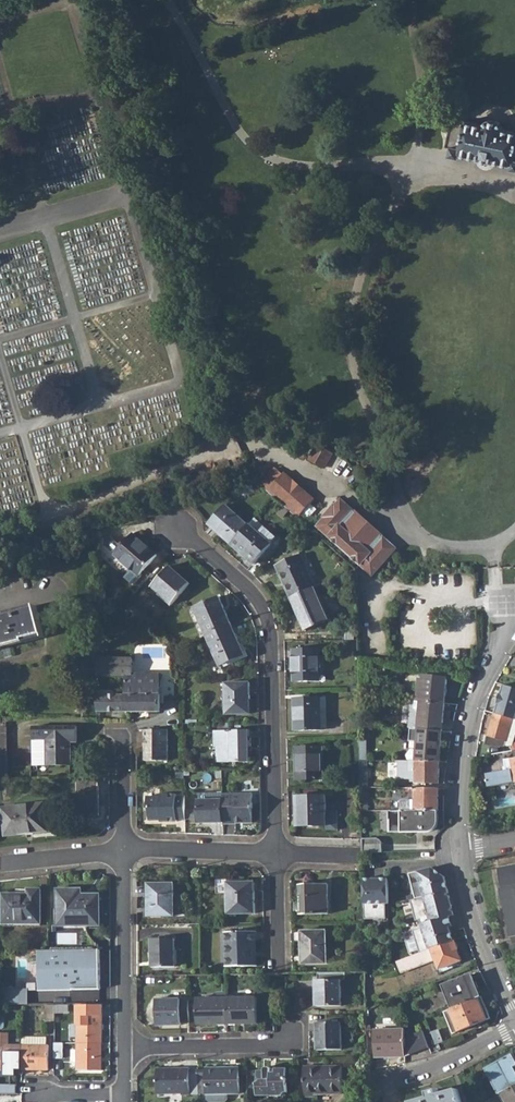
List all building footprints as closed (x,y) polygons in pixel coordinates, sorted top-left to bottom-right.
[(453,118),(447,145),(452,146),(450,154),(460,156),(461,153),(479,156),(479,158),(494,161),(495,160),(513,164),(512,168),(514,168),(514,132),(503,129),(503,125),(500,122),(489,120),(484,122),(484,125),(453,118)] [(310,459),(325,468),(333,455),(317,445),(310,459)] [(314,499),(284,474),(268,491),(298,518),(314,499)] [(334,505),(324,517),(325,518),(318,526),(373,575),(397,549),(385,538),(371,552),(342,526),(355,512),(342,499),(336,507),(334,505)] [(233,544),(249,525),(226,505),(210,524),(233,544)] [(342,526),(371,552),(385,538),(355,512),(342,526)] [(256,518),(251,524),(272,543),(277,537),(256,518)] [(273,544),(272,543),(251,524),(249,525),(233,544),(256,564),(273,544)] [(116,553),(141,575),(158,555),(134,533),(116,553)] [(277,565),(291,598),(316,587),(302,555),(277,565)] [(151,584),(171,601),(188,581),(168,563),(151,584)] [(291,598),(306,631),(323,623),(323,624),(331,619),(316,587),(291,598)] [(197,609),(208,635),(233,624),(221,598),(197,609)] [(45,634),(37,606),(0,616),(0,647),(45,634)] [(208,635),(222,665),(246,654),(233,624),(208,635)] [(294,648),(294,667),(298,667),(299,681),(320,680),(320,648),(294,648)] [(127,694),(126,711),(160,710),(160,674),(133,673),(132,657),(97,658),(97,676),(127,676),(127,694)] [(368,677),(368,660),(359,658),(359,677),(368,677)] [(422,700),(445,703),(448,678),(424,675),(422,700)] [(228,713),(250,713),(250,698),(252,698),(252,681),(227,681),(228,696),(225,696),(225,709),(228,709),(228,713)] [(495,713),(514,718),(514,719),(514,684),(505,681),(495,713)] [(126,711),(127,694),(97,693),(97,711),(126,711)] [(295,698),(296,731),(323,731),(322,698),(295,698)] [(419,730),(442,731),(445,703),(422,700),(413,700),(410,730),(419,730)] [(497,748),(513,745),(514,737),(514,732),(510,731),(514,718),(495,713),(485,744),(497,748)] [(34,725),(34,764),(72,764),(71,741),(76,741),(76,725),(34,725)] [(145,729),(145,761),(168,760),(168,728),(145,729)] [(220,745),(220,760),(251,760),(251,744),(253,744),(253,736),(251,735),(251,730),(215,731),(215,745),(220,745)] [(419,743),(418,761),(440,761),(442,731),(419,730),(410,730),(409,742),(419,743)] [(297,746),(297,779),(323,779),(323,746),(297,746)] [(489,786),(514,781),(514,750),(514,758),(505,759),(507,770),(487,773),(489,786)] [(417,783),(439,783),(440,761),(418,761),(412,761),(411,771),(418,771),(417,783)] [(78,777),(77,815),(99,815),(99,777),(78,777)] [(403,800),(403,810),(439,810),(439,788),(412,788),(412,793),(417,793),(417,800),(403,800)] [(148,819),(160,819),(167,819),(167,821),(176,821),(176,820),(186,820),(185,797),(176,797),(176,793),(160,794),(160,795),(146,796),(146,807),(148,807),(148,819)] [(223,800),(224,823),(237,823),(237,820),(242,820),(242,822),(253,822),(252,809),(254,809),(253,793),(223,794),(223,800)] [(298,796),(297,807),(301,807),(302,826),(327,826),(326,796),(298,796)] [(224,823),(223,800),(200,799),(200,823),(224,823)] [(1,808),(3,835),(46,831),(44,803),(1,808)] [(402,818),(402,832),(427,832),(433,831),(438,825),(439,810),(403,810),(397,810),(396,818),(402,818)] [(383,837),(363,838),(364,851),(383,850),(383,837)] [(500,867),(512,935),(514,935),(514,864),(500,867)] [(445,876),(432,867),(409,873),(416,898),(411,899),(416,920),(420,919),(422,927),(413,930),(419,953),(454,940),(448,916),(446,908),(453,905),(445,876)] [(389,878),(363,878),(365,918),(386,918),(386,902),(389,902),(389,878)] [(228,884),(229,914),(256,914),(255,883),(228,884)] [(301,883),(302,913),(328,912),(327,883),(301,883)] [(146,884),(145,900),(149,900),(149,916),(172,916),(172,884),(146,884)] [(57,889),(56,925),(94,925),(95,897),(76,897),(75,889),(57,889)] [(2,894),(2,925),(41,924),(41,890),(28,890),(28,894),(2,894)] [(448,916),(456,914),(453,905),(446,908),(448,916)] [(304,929),(305,961),(327,961),(326,929),(304,929)] [(227,931),(228,963),(256,963),(256,930),(227,931)] [(152,939),(152,966),(175,967),(175,938),(152,939)] [(396,961),(400,973),(435,959),(438,968),(461,960),(454,940),(419,953),(396,961)] [(38,950),(38,989),(99,989),(99,949),(38,950)] [(444,985),(452,1008),(478,997),(480,996),(472,974),(444,985)] [(317,980),(318,1006),(343,1005),(342,979),(317,980)] [(28,988),(14,989),(14,1005),(22,1005),(28,1005),(28,988)] [(0,989),(0,1005),(1,1005),(14,1005),(14,989),(0,989)] [(194,998),(195,1024),(227,1023),(227,997),(194,998)] [(227,997),(227,1023),(257,1022),(257,997),(227,997)] [(450,1008),(458,1031),(487,1019),(478,997),(452,1008),(450,1008)] [(156,999),(157,1025),(180,1025),(180,1022),(189,1022),(189,999),(156,999)] [(46,1021),(55,1021),(56,1005),(46,1005),(46,1021)] [(55,1021),(55,1023),(71,1023),(71,1005),(56,1005),(55,1021)] [(78,1042),(103,1043),(102,1016),(78,1016),(78,1025),(71,1025),(71,1037),(78,1038),(78,1042)] [(317,1022),(318,1049),(342,1049),(341,1022),(317,1022)] [(375,1029),(375,1057),(405,1056),(405,1038),(405,1029),(375,1029)] [(423,1031),(405,1038),(405,1056),(429,1047),(423,1031)] [(22,1044),(22,1069),(49,1069),(49,1045),(47,1045),(47,1037),(22,1037),(22,1044)] [(55,1042),(54,1057),(63,1057),(63,1042),(55,1042)] [(78,1070),(102,1071),(103,1043),(78,1042),(78,1070)] [(22,1069),(22,1044),(0,1044),(0,1069),(22,1069)] [(499,1093),(502,1092),(514,1085),(514,1067),(514,1066),(514,1058),(513,1054),(487,1068),(499,1093)] [(305,1065),(306,1095),(314,1094),(314,1093),(344,1092),(342,1064),(305,1065)] [(256,1069),(256,1095),(270,1095),(270,1091),(286,1091),(286,1081),(287,1079),(286,1077),(285,1067),(270,1067),(268,1065),(265,1066),(263,1068),(256,1069)] [(198,1071),(199,1092),(206,1092),(206,1099),(209,1101),(224,1101),(227,1099),(227,1093),(239,1093),(238,1067),(205,1067),(205,1069),(198,1069),(198,1071)] [(181,1094),(181,1095),(190,1096),(190,1094),(199,1094),(199,1092),(198,1071),(190,1071),(190,1069),(157,1069),(158,1094),(181,1094)] [(17,1083),(0,1083),(0,1091),(17,1092),(17,1083)] [(502,1092),(508,1101),(514,1101),(514,1085),(502,1092)] [(459,1090),(440,1094),(439,1090),(429,1093),(430,1097),(414,1101),(463,1101),(459,1090)]
